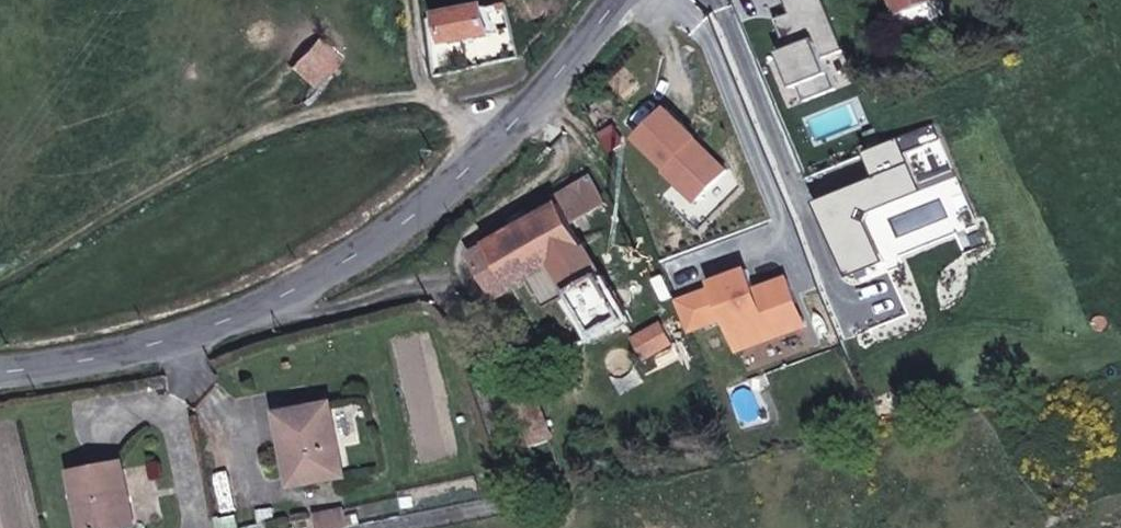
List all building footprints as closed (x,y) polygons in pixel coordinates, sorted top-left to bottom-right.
[(895,17),(931,0),(888,0),(895,17)] [(445,42),(487,32),(482,5),(439,15),(445,42)] [(312,86),(338,59),(316,36),(289,65),(312,86)] [(556,266),(589,251),(576,226),(613,207),(598,179),(559,200),(564,209),(476,258),(498,298),(529,282),(536,294),(547,289),(539,275),(556,266)] [(604,279),(589,251),(556,266),(573,295),(604,279)] [(604,279),(573,295),(597,338),(627,321),(604,279)] [(638,342),(647,364),(655,359),(676,348),(663,329),(638,342)] [(509,409),(523,454),(551,443),(537,401),(509,409)] [(297,413),(307,465),(292,468),(296,490),(349,480),(334,405),(297,413)] [(282,415),(292,468),(307,465),(297,413),(282,415)] [(563,476),(551,443),(523,454),(533,485),(563,476)] [(128,466),(81,476),(92,527),(142,527),(128,466)] [(314,518),(316,527),(344,527),(341,512),(314,518)]
